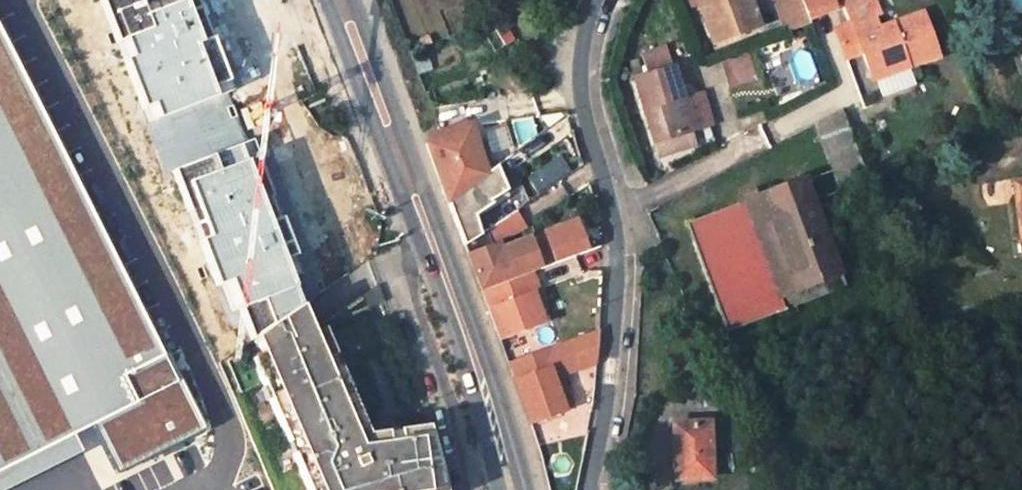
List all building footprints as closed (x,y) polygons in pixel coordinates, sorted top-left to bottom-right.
[(203,0),(104,0),(151,120),(237,87),(203,0)] [(714,44),(759,26),(749,0),(698,0),(714,44)] [(800,0),(777,0),(776,1),(785,19),(804,11),(800,0)] [(804,11),(807,17),(833,7),(832,1),(835,0),(800,0),(804,11)] [(861,53),(873,82),(939,59),(924,16),(880,32),(875,17),(880,15),(874,0),(859,0),(845,5),(850,23),(836,29),(841,45),(857,40),(861,53)] [(0,30),(0,489),(10,489),(83,453),(73,433),(95,422),(121,472),(204,430),(0,30)] [(846,59),(861,53),(857,40),(841,45),(846,59)] [(725,89),(755,80),(747,52),(717,61),(725,89)] [(691,131),(693,130),(682,99),(672,69),(635,81),(655,144),(691,131)] [(682,99),(693,130),(698,129),(687,98),(682,99)] [(814,126),(839,190),(867,179),(842,111),(814,126)] [(314,122),(272,141),(334,272),(376,252),(314,122)] [(423,145),(445,206),(488,173),(469,124),(440,138),(423,145)] [(500,128),(482,133),(487,151),(505,146),(500,128)] [(691,131),(655,144),(659,157),(696,144),(691,131)] [(253,335),(312,308),(248,140),(175,168),(222,284),(231,280),(253,335)] [(559,154),(524,174),(534,192),(569,172),(559,154)] [(445,206),(454,229),(465,222),(492,202),(493,199),(507,188),(496,167),(488,173),(445,206)] [(683,223),(725,330),(782,311),(781,308),(843,285),(803,178),(683,223)] [(1012,183),(1019,239),(1021,239),(1021,182),(1012,183)] [(581,249),(570,218),(535,229),(548,263),(581,249)] [(477,253),(465,222),(454,229),(466,259),(477,253)] [(488,314),(496,339),(542,322),(530,291),(538,287),(533,273),(479,291),(488,314)] [(436,422),(375,431),(330,325),(321,328),(312,308),(253,335),(316,489),(452,489),(436,422)] [(592,330),(567,332),(570,369),(595,368),(592,330)] [(554,359),(549,348),(503,362),(522,422),(563,411),(546,365),(554,359)] [(675,425),(677,478),(710,477),(709,424),(675,425)]
